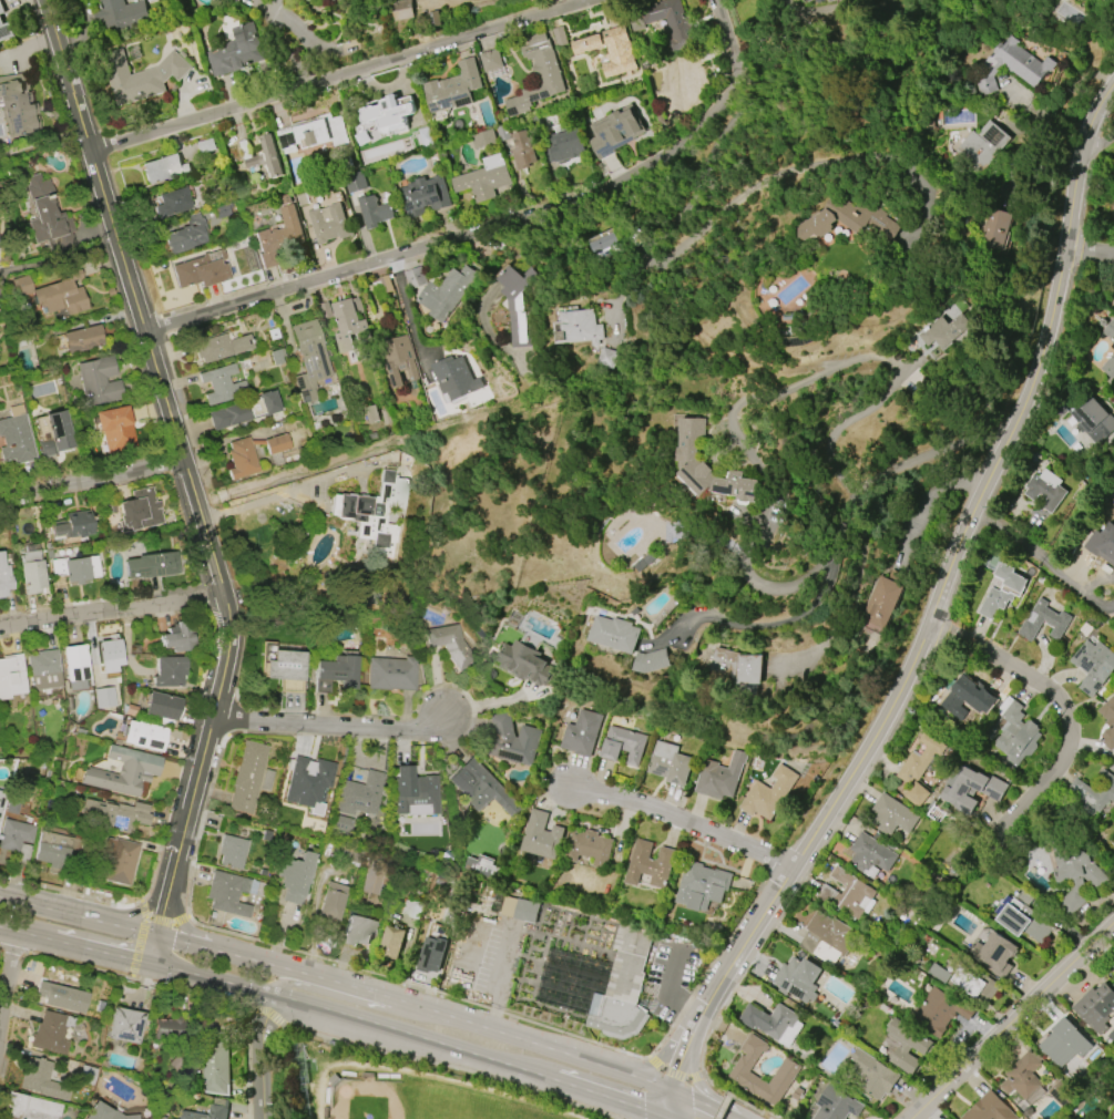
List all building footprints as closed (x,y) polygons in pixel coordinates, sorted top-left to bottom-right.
[(14,37),(0,42),(0,0),(1,0),(14,37)] [(125,4),(139,0),(143,0),(150,23),(108,35),(103,21),(96,23),(93,11),(99,9),(96,0),(124,0),(125,4)] [(396,21),(415,18),(412,0),(404,0),(393,2),(396,21)] [(641,8),(668,0),(680,0),(685,17),(689,14),(693,25),(691,27),(695,40),(686,42),(687,45),(676,49),(675,45),(673,47),(665,21),(646,27),(641,8)] [(233,28),(253,22),(264,60),(244,66),(244,69),(215,76),(208,52),(226,47),(226,44),(228,43),(229,43),(229,42),(231,41),(232,41),(233,41),(234,40),(235,40),(236,41),(237,41),(233,28)] [(624,25),(636,69),(605,78),(601,64),(610,61),(605,47),(574,55),(570,41),(624,25)] [(564,92),(531,102),(532,106),(529,106),(530,111),(509,117),(504,101),(522,95),(521,91),(541,85),(538,74),(534,75),(532,66),(535,65),(533,59),(527,61),(527,59),(523,59),(520,48),(529,45),(527,38),(544,32),(546,40),(549,40),(564,92)] [(1038,89),(1004,65),(995,78),(1000,90),(983,95),(979,82),(988,79),(999,62),(995,60),(998,55),(994,52),(1001,42),(1005,45),(1009,41),(1008,40),(1012,34),(1021,41),(1019,45),(1044,63),(1050,57),(1059,63),(1052,72),(1050,71),(1038,89)] [(165,91),(117,105),(112,85),(110,86),(108,75),(109,75),(102,53),(121,48),(130,74),(156,66),(172,50),(191,68),(177,81),(171,74),(165,81),(162,82),(165,91)] [(484,73),(479,54),(498,49),(503,68),(484,73)] [(704,91),(679,117),(670,107),(671,105),(666,101),(675,91),(676,91),(686,81),(678,55),(696,50),(701,64),(702,63),(707,83),(703,84),(704,91)] [(472,103),(456,109),(456,106),(431,114),(422,86),(423,86),(423,84),(437,80),(437,82),(461,74),(458,62),(472,58),(482,88),(469,92),(472,103)] [(2,123),(0,108),(0,78),(28,74),(35,132),(8,136),(6,123),(2,123)] [(372,121),(369,123),(366,123),(365,123),(361,121),(361,119),(362,115),(361,112),(362,112),(361,109),(372,105),(374,107),(381,105),(380,101),(387,99),(387,97),(395,94),(398,106),(412,103),(415,109),(413,112),(410,114),(403,116),(406,126),(390,131),(389,133),(387,134),(385,134),(382,133),(381,132),(380,130),(381,127),(382,126),(379,119),(372,121)] [(610,119),(607,115),(620,110),(622,113),(631,109),(642,129),(644,126),(647,132),(614,150),(615,152),(600,160),(590,141),(596,137),(590,124),(601,117),(603,123),(610,119)] [(341,115),(349,142),(335,146),(334,140),(303,148),(302,143),(295,144),(297,151),(285,154),(284,150),(283,151),(277,132),(290,127),(290,125),(330,113),(331,119),(341,115)] [(1014,137),(984,172),(960,150),(977,131),(980,134),(993,120),(1014,137)] [(580,127),(587,154),(583,155),(584,156),(576,158),(576,156),(573,157),(574,158),(568,161),(568,162),(565,163),(561,165),(559,164),(559,162),(556,163),(551,147),(552,146),(551,142),(555,133),(562,131),(561,127),(575,123),(578,129),(580,127)] [(474,150),(470,135),(492,129),(497,143),(474,150)] [(518,171),(511,151),(517,150),(511,134),(527,130),(536,162),(528,164),(529,167),(518,171)] [(270,134),(284,175),(278,177),(278,179),(274,181),(273,177),(270,178),(266,166),(263,167),(262,165),(260,165),(257,155),(264,153),(259,137),(270,134)] [(450,178),(484,168),(481,158),(501,153),(511,184),(493,189),(495,196),(476,203),(471,188),(454,193),(450,178)] [(191,173),(166,181),(166,178),(146,185),(140,164),(163,156),(164,158),(178,154),(182,166),(188,164),(191,173)] [(367,187),(349,194),(343,177),(361,171),(367,187)] [(73,246),(54,251),(54,249),(48,250),(44,239),(34,243),(31,234),(29,234),(28,229),(30,229),(27,220),(34,218),(24,186),(27,185),(24,176),(37,173),(39,181),(47,178),(49,186),(51,185),(53,194),(52,194),(58,213),(61,212),(62,217),(68,215),(73,232),(69,233),(73,246)] [(400,189),(408,187),(408,184),(415,182),(415,179),(425,176),(426,181),(432,179),(431,177),(437,176),(438,179),(443,177),(451,206),(435,211),(432,209),(431,207),(430,206),(423,207),(425,213),(422,214),(422,215),(408,219),(400,189)] [(190,208),(155,218),(152,207),(160,205),(156,195),(184,187),(190,208)] [(294,205),(305,242),(259,255),(253,233),(266,228),(267,233),(269,233),(269,230),(276,228),(277,230),(285,228),(279,208),(280,207),(277,198),(288,195),(292,205),(294,205)] [(837,225),(840,229),(827,237),(826,235),(824,236),(822,235),(811,242),(806,239),(805,230),(807,227),(807,226),(818,218),(818,216),(824,212),(825,214),(839,195),(851,204),(854,201),(862,207),(869,198),(910,227),(896,247),(871,229),(865,238),(841,222),(837,225)] [(367,232),(358,201),(374,196),(375,197),(376,197),(377,201),(376,203),(377,206),(390,203),(395,218),(377,223),(378,228),(367,232)] [(318,246),(308,212),(319,208),(320,211),(329,207),(328,206),(339,203),(347,226),(350,225),(354,235),(339,239),(338,237),(326,240),(327,243),(318,246)] [(1013,214),(1002,250),(980,244),(983,233),(982,233),(984,224),(985,224),(985,222),(987,222),(991,207),(1013,214)] [(206,243),(192,247),(192,248),(170,254),(164,234),(181,229),(181,227),(191,225),(191,227),(194,226),(193,222),(186,224),(184,217),(198,213),(200,218),(202,217),(207,236),(204,236),(206,243)] [(596,258),(624,247),(616,228),(588,240),(596,258)] [(229,279),(200,287),(198,283),(177,289),(171,266),(202,257),(202,255),(207,253),(207,254),(222,249),(225,260),(219,261),(219,265),(224,263),(229,279)] [(441,324),(428,314),(430,311),(417,301),(430,281),(439,287),(452,268),(459,273),(464,265),(477,275),(441,324)] [(513,348),(509,297),(502,291),(505,287),(497,279),(509,265),(524,278),(532,268),(539,274),(523,291),(528,347),(513,348)] [(86,309),(67,315),(64,308),(45,315),(43,308),(40,308),(39,304),(37,305),(31,290),(59,281),(59,280),(68,278),(65,273),(79,269),(82,278),(71,281),(73,288),(80,287),(86,309)] [(16,296),(33,292),(29,276),(12,280),(16,296)] [(340,353),(335,335),(340,333),(331,305),(351,298),(351,300),(358,298),(362,312),(356,315),(358,322),(365,320),(371,340),(366,341),(359,341),(357,333),(350,336),(355,350),(340,353)] [(561,312),(594,309),(596,325),(603,325),(605,339),(600,339),(601,345),(593,346),(592,340),(556,345),(554,322),(562,321),(561,312)] [(972,327),(942,351),(934,342),(928,348),(919,337),(944,315),(951,322),(961,314),(972,327)] [(289,327),(315,319),(331,374),(313,381),(315,387),(313,388),(316,400),(302,404),(294,379),(304,376),(289,327)] [(1111,320),(1113,323),(1113,342),(1102,332),(1103,332),(1102,331),(1111,320)] [(62,333),(99,325),(101,336),(100,336),(102,346),(67,355),(62,333)] [(253,348),(202,363),(200,357),(196,358),(191,343),(224,333),(226,341),(248,335),(253,348)] [(394,390),(381,343),(407,336),(421,388),(412,390),(407,371),(399,372),(403,387),(394,390)] [(1100,368),(1113,351),(1113,379),(1100,368)] [(452,401),(448,393),(444,394),(431,365),(453,355),(456,359),(462,356),(473,380),(479,378),(483,388),(452,401)] [(123,399),(85,407),(76,365),(112,357),(116,376),(105,378),(106,383),(119,380),(123,399)] [(247,393),(206,405),(203,394),(212,392),(207,381),(201,383),(197,374),(234,362),(237,372),(227,376),(229,384),(243,380),(247,393)] [(213,431),(207,413),(258,398),(257,394),(267,391),(267,392),(274,390),(279,410),(213,431)] [(1086,393),(1113,420),(1113,429),(1096,446),(1081,431),(1079,433),(1072,427),(1076,423),(1065,412),(1060,418),(1054,413),(1069,399),(1075,404),(1086,393)] [(1,462),(0,457),(0,447),(3,446),(1,435),(0,436),(0,420),(10,417),(8,408),(20,404),(35,460),(13,465),(12,460),(1,462)] [(94,413),(126,405),(135,446),(106,453),(101,431),(99,432),(94,413)] [(379,421),(376,406),(362,409),(366,424),(379,421)] [(63,410),(72,446),(53,451),(54,454),(40,458),(37,442),(49,439),(42,414),(63,410)] [(679,474),(679,461),(678,461),(678,448),(681,448),(681,419),(706,419),(706,437),(698,437),(698,459),(703,463),(706,461),(715,471),(713,473),(717,476),(730,480),(732,470),(745,472),(744,478),(762,481),(758,502),(754,502),(753,503),(750,505),(743,504),(742,501),(738,499),(738,496),(711,490),(703,497),(679,474)] [(258,472),(229,481),(227,470),(232,469),(227,451),(231,450),(228,443),(248,437),(249,441),(263,440),(285,433),(290,449),(279,452),(283,464),(273,466),(269,455),(268,455),(265,444),(253,444),(251,445),(258,472)] [(407,481),(403,509),(386,506),(384,527),(394,527),(392,528),(395,530),(394,543),(391,543),(390,557),(372,555),(374,547),(371,547),(372,540),(366,538),(366,540),(355,538),(357,524),(348,523),(348,521),(335,520),(335,517),(327,517),(330,493),(336,494),(336,492),(377,496),(380,469),(395,471),(394,479),(407,481)] [(1066,493),(1051,514),(1042,507),(1046,500),(1039,494),(1033,502),(1022,494),(1025,490),(1022,486),(1031,474),(1035,478),(1042,469),(1060,481),(1056,486),(1066,493)] [(132,492),(152,487),(154,502),(157,501),(163,527),(142,532),(141,527),(121,532),(117,517),(120,517),(116,503),(133,500),(132,492)] [(64,514),(89,511),(92,534),(51,541),(49,525),(65,523),(64,514)] [(1112,542),(1113,539),(1113,559),(1102,551),(1097,555),(1086,547),(1097,532),(1112,542)] [(22,595),(19,564),(20,564),(19,556),(22,555),(21,544),(24,543),(25,545),(37,544),(39,561),(41,561),(44,588),(38,588),(39,594),(22,595)] [(7,596),(0,597),(0,552),(1,552),(2,566),(8,565),(9,576),(10,576),(12,589),(6,591),(7,596)] [(175,552),(178,575),(140,579),(139,577),(124,579),(122,561),(136,558),(136,556),(175,552)] [(99,577),(81,579),(82,584),(74,585),(73,579),(65,581),(64,575),(52,576),(49,560),(65,557),(65,561),(96,556),(99,577)] [(992,619),(979,613),(991,588),(999,592),(1004,581),(994,575),(1000,564),(1003,565),(1003,564),(1014,569),(1013,573),(1026,579),(1019,597),(1014,595),(1011,600),(1008,599),(1003,609),(998,607),(992,619)] [(859,618),(879,576),(886,578),(890,568),(909,577),(885,629),(859,618)] [(1072,618),(1057,641),(1049,636),(1053,627),(1044,623),(1044,624),(1042,623),(1031,643),(1016,634),(1030,612),(1031,612),(1039,598),(1047,603),(1044,608),(1059,616),(1061,612),(1072,618)] [(634,624),(633,626),(642,629),(634,655),(589,640),(596,615),(614,620),(614,618),(634,624)] [(159,635),(175,634),(174,622),(184,620),(184,628),(191,628),(192,646),(188,646),(188,650),(172,653),(172,651),(170,651),(170,647),(160,648),(160,645),(157,645),(157,639),(159,639),(159,635)] [(423,630),(459,625),(461,640),(474,659),(458,671),(444,653),(442,646),(426,648),(423,630)] [(497,660),(505,644),(512,647),(515,640),(520,643),(525,634),(541,643),(536,651),(541,654),(539,658),(548,664),(546,666),(556,671),(548,687),(544,686),(543,688),(527,679),(525,681),(517,677),(518,675),(502,667),(503,664),(497,660)] [(95,641),(117,638),(121,664),(112,665),(113,670),(106,671),(105,666),(100,667),(95,641)] [(1097,640),(1113,655),(1113,668),(1090,698),(1075,687),(1086,674),(1076,666),(1075,667),(1067,660),(1085,639),(1093,646),(1097,640)] [(67,690),(61,648),(83,645),(88,677),(90,677),(91,686),(83,687),(83,688),(67,690)] [(357,646),(355,690),(339,689),(340,681),(328,680),(327,692),(314,692),(314,680),(313,680),(314,660),(333,663),(333,655),(341,656),(343,645),(357,646)] [(744,655),(764,656),(764,685),(762,685),(762,696),(745,696),(746,684),(739,684),(739,678),(712,669),(718,647),(744,655)] [(647,655),(666,648),(672,666),(647,674),(634,670),(638,653),(647,655)] [(55,649),(61,687),(30,691),(25,656),(35,655),(35,653),(55,649)] [(304,653),(302,692),(282,691),(283,680),(263,679),(264,661),(272,661),(272,650),(304,653)] [(8,698),(0,699),(0,659),(1,659),(1,657),(20,654),(24,692),(8,695),(8,698)] [(155,657),(185,657),(185,676),(181,676),(181,687),(151,687),(151,677),(155,677),(155,657)] [(415,691),(389,689),(389,690),(366,689),(368,658),(406,660),(406,657),(417,657),(415,691)] [(962,722),(941,705),(949,695),(950,696),(961,681),(964,685),(969,679),(978,686),(973,691),(979,696),(984,690),(999,701),(989,714),(984,710),(982,714),(974,707),(962,722)] [(95,709),(93,689),(112,687),(112,688),(116,687),(119,706),(95,709)] [(146,691),(180,699),(172,728),(155,723),(156,718),(141,715),(146,691)] [(1096,710),(1113,693),(1113,747),(1110,751),(1098,740),(1101,738),(1098,736),(1107,727),(1104,723),(1106,720),(1096,710)] [(1035,748),(1029,757),(1023,756),(1015,767),(1008,761),(1009,759),(992,746),(1000,737),(998,731),(1005,722),(999,717),(1000,716),(995,712),(1008,696),(1022,707),(1019,711),(1023,715),(1019,721),(1023,723),(1025,720),(1026,721),(1028,720),(1035,727),(1034,728),(1038,730),(1035,732),(1040,736),(1034,743),(1035,748)] [(602,716),(590,758),(574,753),(574,752),(560,748),(566,723),(574,726),(579,709),(602,716)] [(531,768),(487,756),(493,732),(490,718),(509,714),(513,737),(517,738),(520,725),(541,730),(531,768)] [(160,752),(130,746),(131,745),(121,742),(126,721),(135,723),(135,722),(165,729),(160,752)] [(609,726),(646,737),(637,768),(625,764),(628,752),(621,750),(617,762),(600,757),(609,726)] [(910,786),(897,777),(913,750),(921,754),(927,747),(918,741),(923,732),(947,748),(940,759),(936,756),(918,781),(913,779),(910,786)] [(268,747),(251,814),(227,808),(232,788),(231,788),(243,740),(268,747)] [(655,740),(678,747),(676,753),(693,758),(685,787),(666,781),(666,778),(646,772),(655,740)] [(161,758),(156,778),(150,776),(147,783),(139,781),(136,791),(139,792),(136,797),(79,783),(82,770),(85,771),(88,764),(101,759),(104,760),(105,759),(103,758),(108,745),(161,758)] [(722,800),(693,792),(703,759),(718,763),(717,766),(727,769),(733,750),(746,753),(744,764),(742,764),(732,799),(723,795),(722,800)] [(321,804),(311,802),(309,809),(295,805),(295,803),(283,801),(294,757),(307,760),(304,774),(311,777),(316,758),(336,763),(330,789),(326,788),(321,804)] [(471,757),(522,809),(512,819),(493,799),(478,813),(447,781),(471,757)] [(737,809),(756,780),(770,790),(777,779),(769,773),(777,761),(799,776),(769,821),(756,812),(753,818),(737,809)] [(999,803),(971,788),(965,797),(978,803),(971,815),(949,803),(950,802),(939,797),(944,787),(951,790),(964,766),(977,773),(978,771),(989,778),(990,774),(1010,784),(999,803)] [(407,815),(394,815),(391,779),(395,779),(395,767),(411,767),(411,777),(422,777),(422,776),(436,776),(438,814),(429,814),(428,805),(407,807),(407,815)] [(351,815),(334,811),(341,780),(362,784),(367,769),(385,773),(375,815),(354,810),(351,815)] [(1102,769),(1113,777),(1113,799),(1112,802),(1107,799),(1098,813),(1095,811),(1092,817),(1084,811),(1085,809),(1079,804),(1081,802),(1065,791),(1075,778),(1095,792),(1102,782),(1096,779),(1098,776),(1097,774),(1100,770),(1101,771),(1102,769)] [(918,809),(902,795),(903,794),(901,793),(903,790),(906,791),(914,781),(930,794),(918,809)] [(881,792),(918,817),(908,833),(897,825),(889,836),(886,834),(885,835),(875,829),(876,828),(870,823),(876,814),(870,811),(881,792)] [(84,799),(103,803),(103,801),(132,808),(133,802),(149,805),(146,813),(150,814),(147,827),(132,822),(129,833),(116,831),(117,827),(100,822),(101,817),(81,811),(84,799)] [(521,851),(533,809),(550,813),(544,831),(552,833),(554,825),(565,829),(556,861),(521,851)] [(334,814),(351,820),(348,833),(330,829),(334,814)] [(16,852),(0,848),(0,834),(4,819),(34,827),(31,843),(21,841),(21,843),(31,846),(27,863),(13,860),(16,852)] [(564,860),(572,830),(585,833),(586,830),(599,833),(597,836),(614,841),(606,870),(593,866),(595,860),(580,855),(578,863),(564,860)] [(41,831),(73,839),(65,868),(60,866),(58,875),(48,873),(49,864),(34,860),(41,831)] [(860,831),(897,856),(886,873),(873,865),(872,868),(878,871),(871,880),(855,868),(855,866),(848,862),(855,853),(848,850),(860,831)] [(247,841),(239,870),(218,864),(221,855),(216,853),(221,834),(247,841)] [(139,844),(127,886),(103,880),(109,855),(101,853),(105,835),(139,844)] [(636,839),(653,843),(650,859),(656,861),(661,846),(676,851),(666,890),(651,885),(653,876),(642,874),(638,886),(625,883),(636,839)] [(1107,880),(1093,893),(1081,880),(1083,889),(1079,889),(1079,894),(1085,902),(1066,918),(1054,905),(1070,891),(1069,884),(1055,887),(1047,852),(1064,849),(1065,850),(1074,848),(1087,856),(1089,862),(1091,860),(1093,863),(1092,864),(1107,880)] [(315,855),(307,884),(305,884),(299,905),(282,901),(285,889),(278,886),(282,877),(276,875),(280,859),(292,861),(293,860),(298,861),(302,851),(315,855)] [(465,869),(494,879),(499,863),(480,857),(479,860),(469,857),(465,869)] [(360,891),(368,858),(385,862),(376,895),(360,891)] [(675,903),(686,860),(704,865),(703,866),(715,870),(715,869),(733,874),(728,892),(725,891),(722,904),(711,901),(707,914),(687,908),(687,906),(675,903)] [(836,865),(857,880),(876,893),(871,900),(876,902),(868,914),(863,911),(858,920),(819,894),(825,885),(841,895),(846,887),(829,876),(836,865)] [(212,871),(249,880),(246,894),(237,892),(235,903),(251,907),(247,918),(208,908),(211,900),(205,899),(212,871)] [(327,882),(346,887),(337,923),(317,917),(327,882)] [(1015,937),(992,920),(1004,904),(1005,904),(1011,896),(1012,896),(1019,887),(1038,902),(1030,913),(1051,928),(1040,944),(1021,930),(1015,937)] [(535,924),(513,918),(513,917),(500,915),(504,896),(518,900),(518,899),(540,904),(535,924)] [(817,911),(831,920),(834,917),(859,934),(846,955),(841,953),(832,966),(812,954),(812,955),(799,946),(809,932),(805,928),(817,911)] [(376,922),(369,945),(358,943),(357,947),(341,943),(349,915),(376,922)] [(619,924),(654,933),(644,973),(646,973),(638,1005),(648,1012),(646,1014),(651,1017),(638,1035),(623,1040),(603,1035),(604,1031),(586,1027),(595,994),(606,996),(619,949),(613,947),(619,924)] [(406,931),(398,959),(384,956),(385,951),(381,949),(388,925),(406,931)] [(992,931),(1004,935),(1022,947),(1015,956),(1013,958),(1009,965),(1013,967),(1003,982),(972,961),(975,956),(970,952),(977,942),(982,945),(990,934),(992,931)] [(450,940),(440,973),(431,969),(431,973),(418,969),(428,936),(436,940),(437,936),(450,940)] [(814,992),(818,994),(812,1003),(809,1000),(806,1005),(771,982),(783,964),(787,966),(793,957),(800,962),(803,958),(820,971),(811,984),(817,987),(814,992)] [(934,963),(952,975),(946,984),(928,972),(934,963)] [(959,966),(985,984),(975,999),(965,993),(967,992),(953,983),(959,974),(955,972),(959,966)] [(38,981),(89,994),(83,1014),(43,1004),(44,998),(34,995),(38,981)] [(1103,983),(1113,993),(1113,1008),(1106,1016),(1110,1019),(1104,1024),(1108,1028),(1100,1037),(1071,1008),(1091,988),(1094,992),(1103,983)] [(974,1013),(969,1023),(955,1013),(953,1016),(955,1016),(952,1020),(951,1019),(946,1028),(947,1029),(939,1040),(908,1019),(914,1008),(917,1010),(934,985),(974,1013)] [(778,1003),(799,1017),(797,1022),(803,1025),(787,1048),(754,1026),(752,1029),(737,1020),(748,1003),(769,1016),(778,1003)] [(113,1007),(144,1014),(137,1044),(106,1037),(113,1007)] [(42,1010),(73,1018),(71,1029),(65,1027),(62,1038),(69,1040),(64,1055),(29,1046),(31,1034),(34,1034),(37,1023),(39,1024),(42,1010)] [(1064,1015),(1074,1025),(1071,1028),(1082,1039),(1073,1048),(1075,1050),(1069,1057),(1074,1061),(1062,1074),(1038,1048),(1045,1040),(1042,1037),(1064,1015)] [(153,1038),(155,1019),(166,1020),(166,1019),(172,1019),(172,1018),(175,1016),(181,1017),(182,1019),(182,1020),(184,1022),(182,1041),(153,1038)] [(895,1018),(932,1044),(923,1056),(910,1047),(906,1054),(920,1062),(910,1077),(888,1061),(898,1048),(899,1049),(901,1046),(886,1036),(888,1033),(886,1030),(895,1018)] [(204,1091),(204,1082),(202,1082),(202,1040),(203,1040),(203,1030),(225,1030),(225,1041),(227,1041),(228,1095),(216,1095),(204,1091)] [(800,1068),(776,1107),(754,1094),(753,1095),(737,1085),(738,1084),(726,1077),(740,1055),(743,1057),(745,1054),(738,1049),(748,1033),(767,1044),(766,1045),(768,1047),(764,1054),(762,1053),(748,1072),(767,1084),(784,1057),(800,1068)] [(858,1048),(900,1076),(887,1095),(885,1094),(880,1101),(857,1085),(862,1076),(851,1069),(856,1062),(850,1059),(858,1048)] [(1004,1074),(1029,1050),(1041,1064),(1032,1072),(1043,1085),(1041,1087),(1045,1091),(1030,1107),(1014,1090),(1009,1095),(1000,1086),(1008,1078),(1004,1074)] [(47,1080),(69,1087),(64,1101),(38,1095),(38,1092),(18,1088),(25,1057),(51,1064),(47,1080)] [(849,1112),(845,1118),(813,1118),(820,1108),(816,1105),(829,1084),(865,1107),(857,1118),(849,1112)] [(990,1089),(1018,1118),(963,1118),(961,1117),(990,1089)] [(55,1117),(55,1118),(0,1118),(1,1115),(0,1115),(6,1091),(61,1105),(58,1118),(55,1117)] [(227,1108),(226,1118),(177,1118),(177,1116),(180,1116),(181,1110),(208,1116),(211,1105),(213,1106),(215,1097),(228,1100),(226,1108),(227,1108)] [(137,1115),(138,1118),(82,1118),(95,1100),(109,1109),(110,1108),(122,1116),(137,1115)]
